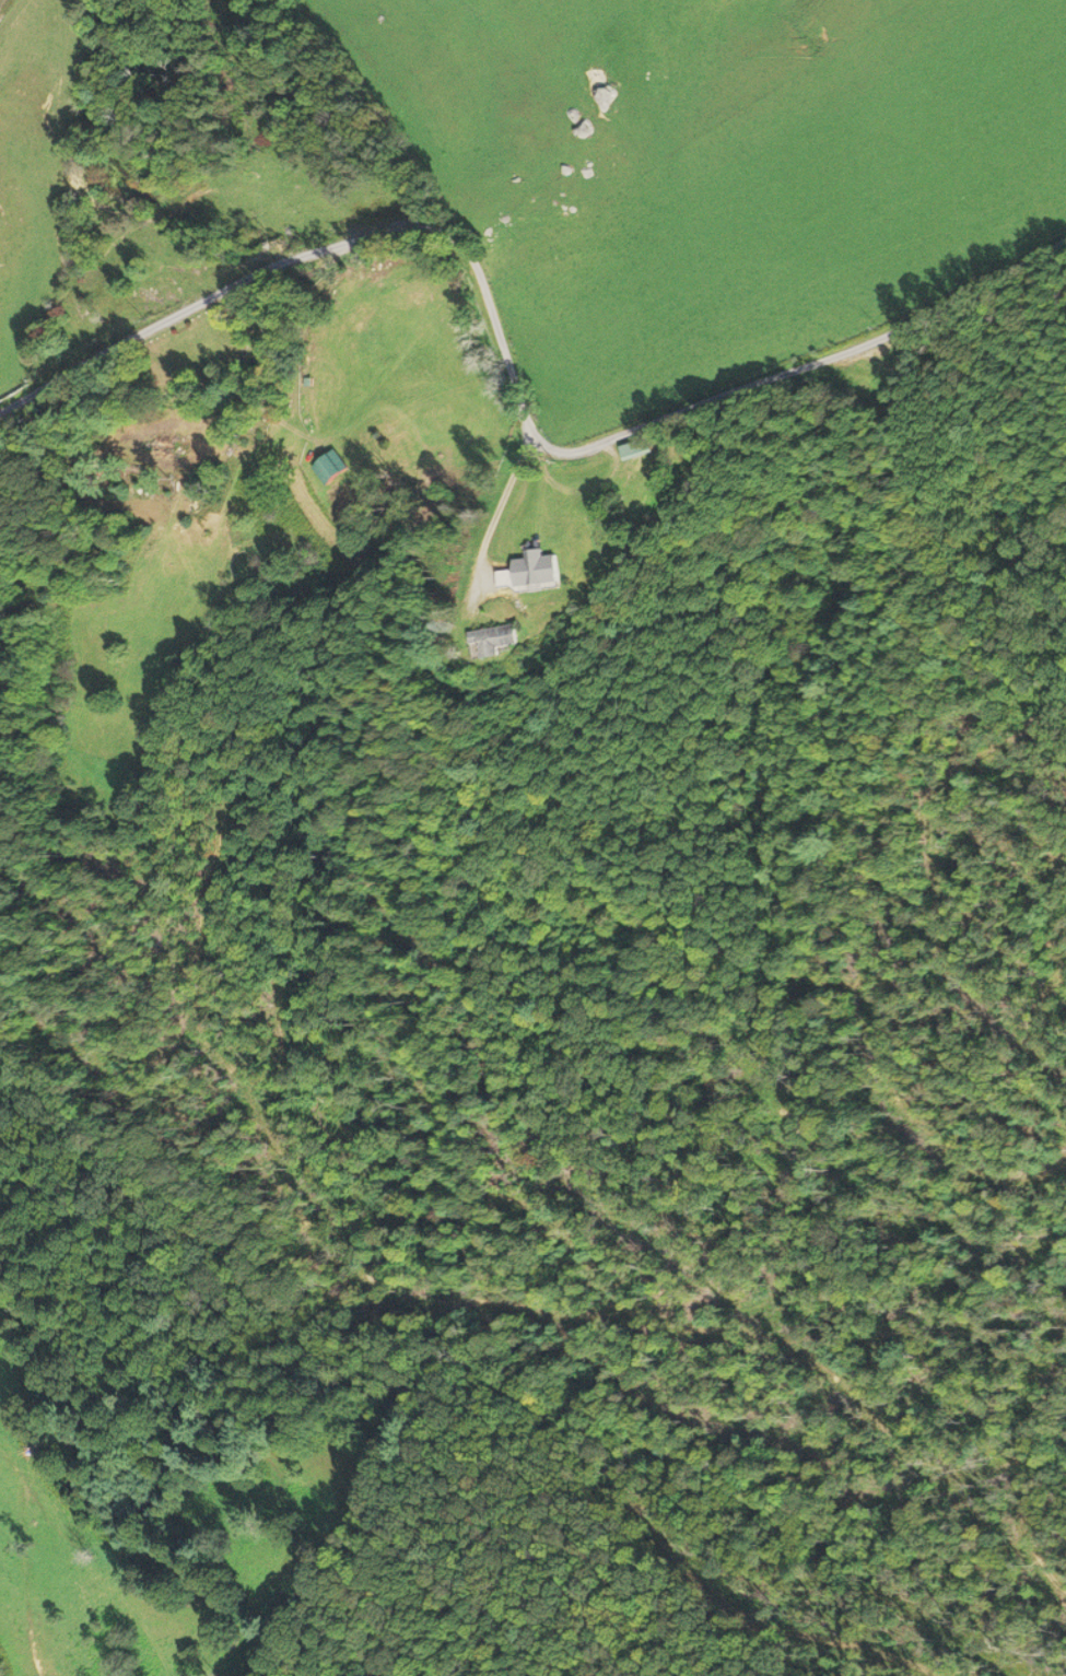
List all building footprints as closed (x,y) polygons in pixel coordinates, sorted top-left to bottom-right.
[(650,436),(621,448),(626,460),(655,449),(650,436)] [(328,486),(351,468),(337,449),(314,467),(328,486)] [(471,631),(474,658),(503,654),(502,646),(522,643),(520,625),(471,631)]
